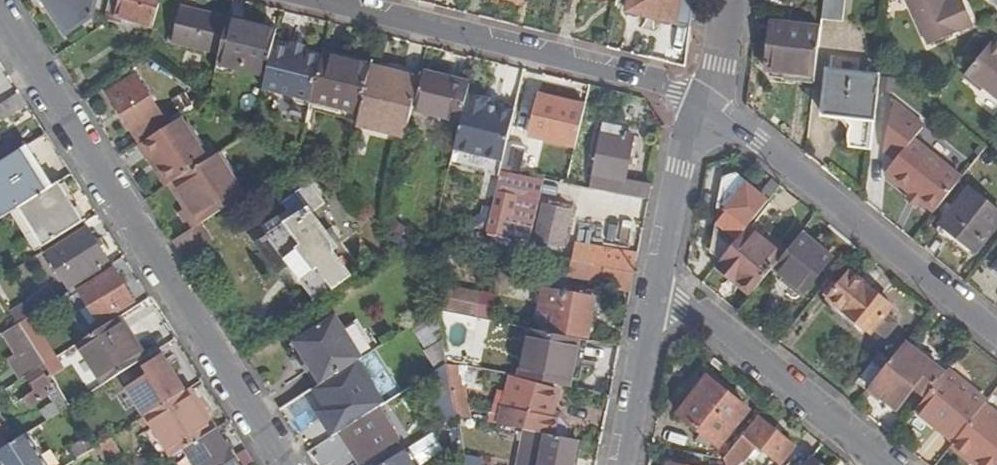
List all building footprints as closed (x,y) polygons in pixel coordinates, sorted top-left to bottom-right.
[(40,5),(45,2),(69,38),(99,20),(104,0),(36,0),(40,5)] [(123,0),(110,0),(107,14),(119,17),(123,0)] [(146,0),(123,0),(119,17),(118,21),(151,28),(157,2),(146,0)] [(628,15),(628,16),(630,19),(633,21),(637,21),(640,19),(641,16),(660,21),(661,25),(664,27),(666,28),(668,29),(673,28),(676,24),(682,0),(631,0),(628,13),(628,15)] [(823,20),(841,21),(844,0),(825,0),(823,20)] [(928,48),(972,28),(959,0),(958,0),(944,6),(942,0),(907,0),(928,48)] [(172,43),(220,55),(228,21),(181,8),(172,43)] [(220,55),(217,65),(266,77),(273,47),(277,32),(228,19),(228,21),(220,55)] [(816,77),(822,28),(773,23),(768,72),(816,77)] [(994,45),(967,78),(984,93),(987,90),(996,98),(996,48),(994,45)] [(293,46),(292,52),(304,55),(305,49),(293,46)] [(292,52),(273,47),(266,77),(263,91),(312,104),(313,101),(323,59),(304,55),(292,52)] [(323,59),(313,101),(362,114),(372,68),(324,56),(323,59)] [(406,138),(420,80),(372,68),(362,114),(359,127),(406,138)] [(850,149),(873,151),(881,79),(829,74),(825,117),(843,118),(852,130),(848,134),(847,145),(850,149)] [(136,77),(109,93),(140,140),(167,124),(136,77)] [(416,113),(461,125),(471,85),(447,79),(446,84),(424,78),(416,113)] [(495,90),(484,135),(505,139),(515,94),(495,90)] [(0,107),(0,118),(3,123),(28,107),(20,95),(0,107)] [(174,101),(185,117),(195,110),(185,95),(174,101)] [(530,138),(576,149),(586,107),(541,96),(530,138)] [(936,214),(963,179),(916,140),(926,126),(895,102),(885,152),(897,162),(886,174),(912,195),(921,203),(936,214)] [(178,181),(210,161),(183,118),(140,144),(151,161),(155,158),(172,184),(178,181)] [(648,202),(651,186),(624,181),(634,142),(633,142),(633,139),(633,138),(631,137),(628,138),(627,139),(627,141),(619,139),(621,128),(606,124),(589,190),(648,202)] [(526,147),(509,142),(502,173),(519,176),(526,147)] [(0,222),(20,209),(51,190),(24,150),(0,165),(0,221),(0,222)] [(196,209),(190,213),(187,214),(196,228),(246,197),(219,155),(210,161),(178,181),(196,209)] [(155,158),(151,161),(167,187),(172,184),(155,158)] [(457,242),(522,254),(524,242),(507,239),(516,198),(510,197),(512,189),(575,201),(578,188),(567,186),(519,176),(502,173),(490,221),(457,242)] [(749,229),(770,202),(740,177),(727,180),(713,253),(723,261),(749,229)] [(172,184),(190,213),(196,209),(178,181),(172,184)] [(304,205),(257,243),(279,271),(288,264),(318,302),(351,276),(332,252),(338,246),(311,214),(324,203),(308,184),(296,195),(296,196),(304,205)] [(51,190),(20,209),(44,246),(82,222),(58,186),(51,190)] [(942,224),(976,253),(996,227),(996,214),(968,191),(942,224)] [(921,203),(912,195),(908,202),(916,208),(921,203)] [(571,212),(545,206),(538,240),(564,246),(571,212)] [(784,257),(749,229),(723,261),(719,266),(734,279),(737,275),(745,282),(742,285),(754,295),(774,270),(784,257)] [(66,245),(90,281),(109,269),(105,264),(110,262),(89,231),(66,245)] [(784,257),(774,270),(805,294),(833,259),(803,234),(784,257)] [(576,244),(572,264),(592,267),(595,248),(576,244)] [(595,248),(592,267),(634,275),(637,257),(595,248)] [(569,277),(590,281),(592,267),(572,264),(571,263),(569,277)] [(634,275),(592,267),(590,281),(589,285),(630,292),(634,275)] [(114,273),(81,294),(100,324),(134,303),(114,273)] [(852,273),(830,300),(872,334),(876,329),(886,337),(898,324),(887,315),(894,307),(852,273)] [(447,313),(496,315),(498,291),(448,289),(447,313)] [(20,291),(4,302),(19,326),(35,315),(20,291)] [(595,300),(544,291),(541,311),(545,311),(543,327),(588,336),(592,313),(594,304),(595,300)] [(439,311),(412,329),(425,352),(444,340),(439,311)] [(333,378),(375,352),(357,322),(345,331),(336,317),(294,343),(303,359),(311,370),(321,386),(333,378)] [(118,320),(79,345),(105,387),(140,364),(144,362),(118,320)] [(9,357),(24,380),(45,367),(19,326),(3,335),(15,354),(9,357)] [(578,341),(530,331),(521,379),(569,388),(578,341)] [(454,391),(449,365),(445,344),(444,340),(425,352),(437,370),(424,378),(451,423),(459,418),(455,398),(454,391)] [(456,343),(445,344),(449,365),(461,367),(456,343)] [(907,344),(885,371),(871,389),(897,412),(916,388),(929,398),(947,376),(907,344)] [(128,389),(146,417),(165,405),(185,392),(162,356),(144,367),(149,375),(128,389)] [(311,370),(303,359),(299,361),(306,373),(311,370)] [(871,389),(885,371),(874,362),(857,383),(868,392),(871,389)] [(461,367),(449,365),(454,391),(465,390),(461,367)] [(24,380),(8,390),(19,408),(26,403),(29,408),(42,400),(36,390),(53,380),(45,367),(24,380)] [(947,376),(929,398),(923,406),(948,427),(944,432),(955,441),(985,404),(987,402),(949,372),(947,376)] [(321,386),(291,405),(301,420),(343,392),(333,378),(321,386)] [(721,448),(749,412),(708,379),(680,415),(721,448)] [(557,393),(510,380),(502,414),(535,422),(537,418),(549,420),(557,393)] [(47,423),(71,408),(59,389),(48,396),(54,404),(41,412),(47,423)] [(185,392),(165,405),(177,423),(184,419),(196,438),(213,427),(189,390),(187,391),(185,392)] [(455,398),(467,397),(465,390),(454,391),(455,398)] [(330,415),(362,464),(399,441),(366,392),(330,415)] [(459,418),(471,420),(467,397),(455,398),(459,418)] [(985,404),(955,441),(980,461),(978,464),(996,464),(996,414),(985,404)] [(7,448),(2,440),(10,434),(11,429),(3,416),(0,415),(0,453),(7,448)] [(746,435),(783,464),(796,449),(759,419),(746,435)] [(527,431),(520,464),(574,464),(579,441),(527,431)] [(216,432),(185,451),(195,464),(237,464),(216,432)] [(0,453),(8,464),(44,464),(26,436),(7,448),(0,453)] [(71,451),(77,461),(81,458),(97,449),(90,438),(71,451)] [(102,445),(112,462),(123,455),(114,438),(102,445)] [(727,464),(745,464),(756,449),(743,439),(725,461),(727,464)] [(411,447),(383,464),(421,464),(411,447)] [(81,458),(85,464),(107,464),(97,449),(81,458)]
